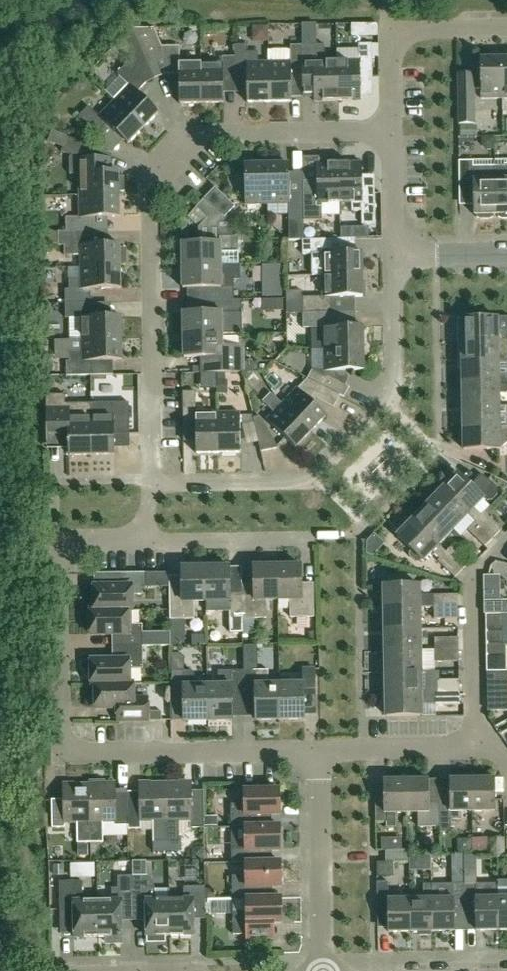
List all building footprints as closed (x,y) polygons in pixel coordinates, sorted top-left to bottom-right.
[(137,69),(148,63),(132,28),(117,42),(124,47),(131,60),(118,73),(130,85),(115,101),(143,129),(159,113),(138,93),(146,84),(134,73),(137,69)] [(202,103),(201,63),(180,64),(180,46),(162,47),(154,28),(132,28),(148,63),(159,58),(166,58),(166,74),(179,74),(179,104),(202,103)] [(337,61),(338,101),(361,101),(361,77),(373,77),(372,44),(359,44),(359,61),(337,61)] [(235,45),(235,57),(235,74),(247,74),(247,102),(270,102),(269,50),(268,50),(269,62),(258,62),(258,52),(247,52),(247,45),(235,45)] [(269,50),(270,102),(292,102),(291,75),(303,75),(302,45),(290,45),(290,50),(286,49),(274,49),(269,50)] [(325,45),(302,45),(303,75),(303,98),(314,98),(314,101),(338,101),(337,61),(325,61),(325,45)] [(223,63),(201,63),(202,103),(224,103),(223,74),(235,74),(235,57),(223,57),(223,63)] [(503,98),(502,58),(480,59),(481,99),(503,98)] [(458,75),(458,88),(459,124),(475,124),(474,74),(458,75)] [(143,129),(115,101),(99,116),(89,106),(79,116),(98,134),(107,124),(128,145),(143,129)] [(52,131),(48,142),(63,148),(67,137),(52,131)] [(79,174),(79,195),(119,195),(119,192),(125,191),(125,177),(119,177),(119,172),(112,173),(111,158),(85,158),(90,146),(67,137),(63,148),(61,152),(71,156),(69,159),(70,174),(79,174)] [(474,215),(476,215),(476,217),(481,219),(490,219),(494,217),(494,214),(496,214),(495,160),(459,161),(459,185),(473,185),(474,215)] [(495,160),(496,214),(498,214),(498,217),(502,219),(506,219),(506,160),(495,160)] [(363,193),(362,177),(362,162),(339,163),(339,203),(352,203),(352,211),(362,211),(362,225),(375,225),(375,193),(363,193)] [(303,181),(304,193),(304,221),(322,221),(322,203),(339,203),(339,163),(317,163),(317,181),(303,181)] [(267,204),(267,164),(245,165),(245,205),(267,204)] [(289,164),(267,164),(267,204),(268,215),(289,214),(289,221),(304,221),(304,193),(290,193),(289,164)] [(215,187),(204,199),(224,218),(235,207),(215,187)] [(66,231),(90,231),(90,217),(120,217),(119,195),(79,195),(80,217),(66,217),(66,231)] [(233,226),(224,218),(204,199),(187,216),(198,227),(207,218),(220,230),(232,230),(233,226)] [(340,227),(341,239),(352,238),(352,227),(340,227)] [(80,255),(81,267),(121,267),(121,264),(127,263),(126,249),(120,249),(120,244),(90,245),(90,231),(66,231),(58,231),(58,246),(64,246),(64,255),(80,255)] [(219,237),(219,242),(182,243),(183,266),(221,265),(238,265),(238,236),(219,237)] [(312,276),(322,275),(363,275),(362,252),(331,253),(331,239),(302,240),(302,254),(312,254),(312,276)] [(221,265),(183,266),(183,288),(210,288),(210,300),(234,299),(234,277),(221,277),(221,265)] [(121,267),(81,267),(81,279),(69,280),(69,289),(65,289),(65,304),(91,303),(91,289),(121,289),(121,267)] [(302,297),(303,313),(332,312),(332,297),(363,297),(363,275),(322,275),(323,297),(302,297)] [(290,299),(290,286),(275,287),(275,299),(290,299)] [(234,299),(210,300),(211,312),(183,312),(184,335),(222,334),(222,322),(242,322),(242,299),(234,300),(234,299)] [(81,317),(82,339),(122,339),(121,316),(92,317),(91,303),(65,304),(65,318),(81,317)] [(323,328),(324,350),(364,349),(363,326),(332,327),(332,312),(303,313),(303,328),(323,328)] [(458,341),(506,340),(506,334),(504,331),(498,331),(498,318),(462,319),(462,326),(458,326),(458,341)] [(222,346),(222,334),(184,335),(184,358),(201,357),(201,373),(240,372),(239,346),(222,346)] [(122,339),(82,339),(82,352),(70,352),(70,361),(66,361),(67,376),(92,375),(92,361),(122,361),(122,339)] [(462,363),(498,362),(506,362),(506,340),(458,341),(458,357),(462,356),(462,363)] [(364,349),(324,350),(324,372),(364,371),(364,349)] [(463,384),(506,383),(506,378),(504,375),(499,375),(498,362),(462,363),(463,384)] [(312,369),(308,379),(340,396),(344,397),(350,387),(327,375),(326,377),(312,369)] [(282,404),(278,400),(311,432),(326,416),(306,397),(310,392),(318,400),(334,408),(340,396),(308,379),(298,389),(298,388),(282,404)] [(463,384),(463,406),(499,405),(499,393),(506,393),(506,392),(506,383),(463,384)] [(183,392),(183,422),(196,421),(196,453),(218,453),(218,413),(196,413),(196,391),(183,392)] [(70,456),(92,455),(91,403),(66,404),(65,395),(46,395),(47,435),(69,435),(69,442),(68,442),(68,445),(69,445),(70,456)] [(269,407),(274,412),(267,420),(296,448),(311,432),(278,400),(277,399),(269,407)] [(129,403),(91,403),(92,455),(114,455),(114,435),(130,435),(129,403)] [(463,406),(463,427),(499,427),(499,405),(463,406)] [(218,413),(218,453),(241,453),(240,413),(218,413)] [(253,418),(261,452),(278,448),(268,429),(259,416),(253,418)] [(499,427),(463,427),(464,450),(500,449),(506,443),(506,426),(499,427)] [(471,486),(458,473),(443,489),(468,514),(476,522),(493,538),(502,530),(485,513),(482,516),(474,508),(482,500),(486,502),(491,502),(496,496),(496,491),(495,487),(482,474),(471,486)] [(443,489),(428,504),(453,530),(468,514),(443,489)] [(413,520),(438,545),(453,530),(428,504),(413,520)] [(446,552),(438,545),(413,520),(397,536),(411,549),(409,551),(409,556),(415,561),(419,561),(421,559),(423,561),(432,551),(440,559),(446,552)] [(493,538),(476,522),(468,530),(485,547),(493,538)] [(455,544),(446,552),(463,569),(472,561),(455,544)] [(463,569),(446,552),(440,559),(438,561),(455,578),(463,569)] [(207,567),(206,567),(206,601),(218,601),(218,612),(230,611),(230,633),(243,632),(242,618),(242,593),(230,594),(230,567),(227,567),(227,563),(207,563),(207,567)] [(278,600),(278,566),(254,567),(254,593),(242,593),(242,618),(266,618),(266,600),(278,600)] [(302,566),(278,566),(278,600),(290,599),(290,618),(315,617),(314,592),(302,592),(302,566)] [(206,601),(206,567),(182,568),(182,594),(170,595),(170,620),(194,619),(194,601),(206,601)] [(146,595),(146,573),(121,573),(121,586),(94,586),(94,610),(90,610),(132,610),(132,595),(146,595)] [(434,598),(420,598),(420,585),(384,586),(384,608),(420,607),(434,607),(458,607),(458,595),(434,595),(434,598)] [(420,607),(384,608),(385,629),(421,629),(420,607)] [(458,607),(434,607),(434,619),(458,619),(458,607)] [(118,647),(143,647),(143,624),(129,625),(128,611),(132,610),(90,610),(91,635),(118,634),(118,647)] [(421,629),(385,629),(385,651),(421,650),(421,629)] [(506,643),(506,630),(486,630),(486,643),(506,643)] [(435,650),(459,650),(459,638),(435,638),(435,650)] [(486,643),(486,655),(506,655),(506,643),(486,643)] [(92,684),(134,684),(134,683),(130,683),(129,669),(143,669),(143,647),(118,647),(118,659),(91,660),(92,684)] [(421,650),(385,651),(385,672),(421,672),(421,650)] [(459,650),(435,650),(435,662),(459,662),(459,650)] [(303,684),(280,684),(280,720),(304,720),(304,712),(316,712),(315,669),(303,669),(303,684)] [(218,685),(208,685),(208,721),(232,721),(232,695),(244,694),(243,670),(218,671),(218,685)] [(243,670),(244,694),(256,694),(256,720),(280,720),(280,684),(269,684),(268,670),(243,670)] [(184,721),(208,721),(208,685),(195,685),(195,674),(191,671),(172,671),(172,695),(184,695),(184,721)] [(435,672),(421,672),(385,672),(386,694),(422,693),(436,693),(435,681),(435,672)] [(436,693),(460,693),(459,681),(435,681),(436,693)] [(118,721),(123,721),(148,720),(148,698),(134,698),(134,684),(92,684),(92,685),(96,685),(96,709),(118,708),(118,721)] [(506,710),(506,691),(487,691),(488,711),(506,710)] [(386,694),(386,716),(422,716),(422,693),(386,694)] [(460,693),(436,693),(436,705),(460,705),(460,693)] [(472,779),(473,812),(495,811),(494,778),(472,779)] [(440,802),(440,827),(440,833),(451,832),(451,820),(462,820),(462,812),(473,812),(472,779),(450,779),(450,802),(440,802)] [(375,800),(376,822),(387,822),(387,828),(397,827),(397,813),(407,813),(406,780),(384,780),(384,800),(375,800)] [(406,780),(407,813),(418,812),(418,827),(440,827),(440,802),(429,803),(428,780),(406,780)] [(89,785),(90,843),(104,843),(103,821),(115,821),(115,825),(128,825),(128,829),(128,817),(127,790),(115,790),(115,785),(105,785),(105,781),(90,781),(90,785),(89,785)] [(166,841),(165,784),(140,784),(141,816),(128,817),(128,829),(141,829),(141,820),(153,820),(153,842),(166,841)] [(204,828),(204,815),(192,816),(191,784),(165,784),(166,841),(180,841),(179,820),(191,820),(191,828),(204,828)] [(90,843),(89,785),(64,786),(64,800),(52,800),(52,828),(65,828),(65,822),(77,822),(77,843),(90,843)] [(245,826),(254,826),(254,815),(280,814),(280,790),(244,791),(245,804),(231,804),(231,827),(245,826)] [(255,862),(255,851),(281,850),(280,826),(254,826),(245,826),(231,827),(232,863),(246,862),(255,862)] [(386,850),(386,862),(410,862),(410,850),(386,850)] [(281,886),(281,862),(255,862),(246,862),(246,876),(232,876),(233,899),(246,898),(255,898),(255,887),(281,886)] [(169,887),(155,888),(154,884),(152,881),(150,877),(147,875),(133,876),(134,917),(146,916),(146,942),(162,942),(162,936),(170,936),(170,899),(169,887)] [(122,917),(134,917),(133,876),(118,876),(118,888),(112,888),(112,900),(97,900),(98,937),(106,937),(106,943),(122,943),(122,917)] [(506,930),(506,879),(497,879),(498,883),(498,898),(498,930),(506,930)] [(74,938),(98,937),(97,900),(83,901),(83,881),(59,882),(60,912),(74,912),(74,938)] [(411,932),(410,899),(388,899),(388,882),(377,882),(378,910),(388,910),(389,932),(411,932)] [(477,884),(465,884),(465,908),(476,908),(476,931),(498,930),(498,898),(498,883),(477,884)] [(424,899),(410,899),(411,932),(418,932),(418,936),(432,936),(431,932),(432,931),(432,899),(432,884),(423,884),(424,899)] [(453,898),(432,899),(432,931),(455,931),(454,908),(465,908),(465,884),(453,884),(453,898)] [(170,899),(170,936),(194,935),(194,915),(206,915),(205,886),(184,887),(184,899),(170,899)] [(273,898),(255,898),(246,898),(247,912),(233,912),(233,935),(247,934),(247,938),(248,938),(274,938),(274,922),(282,922),(281,898),(273,898)]
